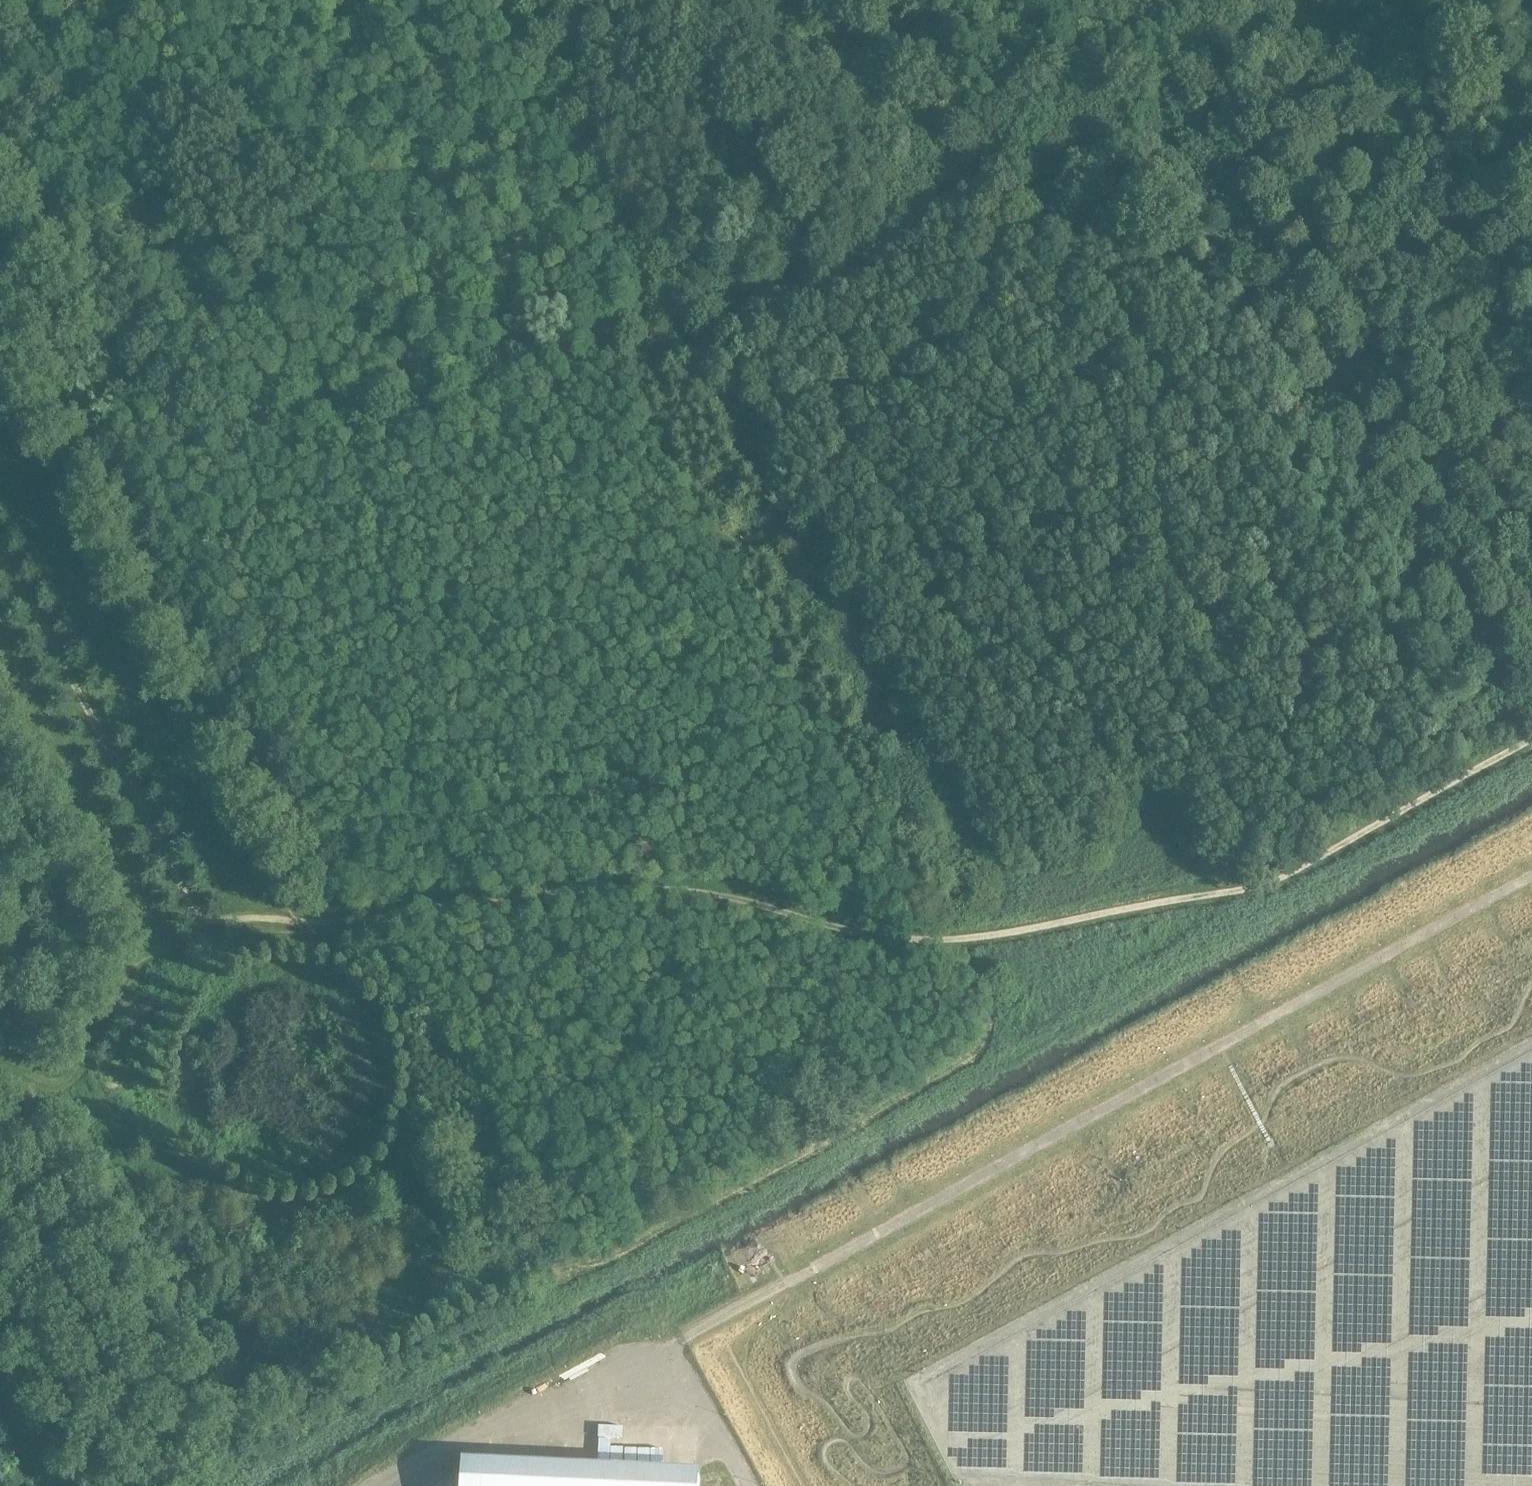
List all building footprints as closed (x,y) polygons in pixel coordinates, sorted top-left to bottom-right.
[(462,1475),(462,1485),(701,1485),(701,1477),(463,1466),(462,1475)]
